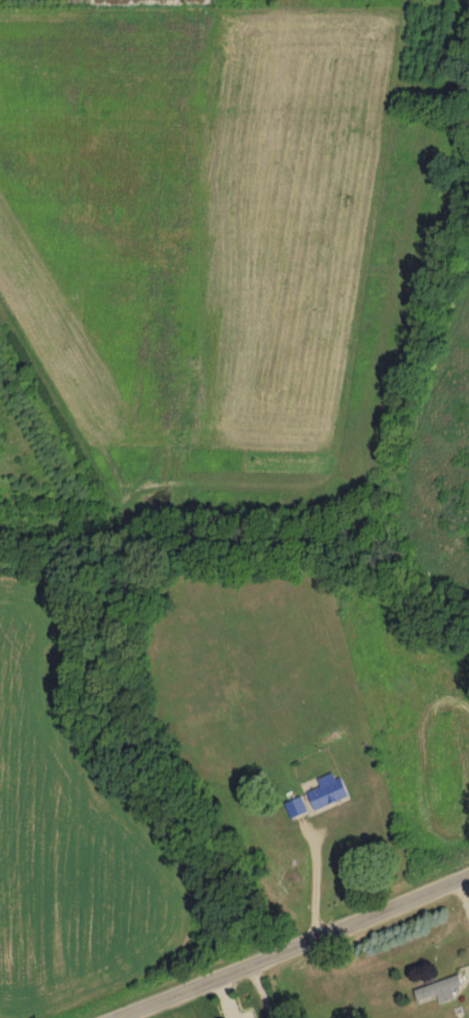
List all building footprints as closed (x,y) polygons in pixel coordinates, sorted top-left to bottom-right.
[(448,1003),(463,998),(460,988),(468,984),(468,981),(466,974),(421,990),(425,1000),(444,993),(448,1003)]
